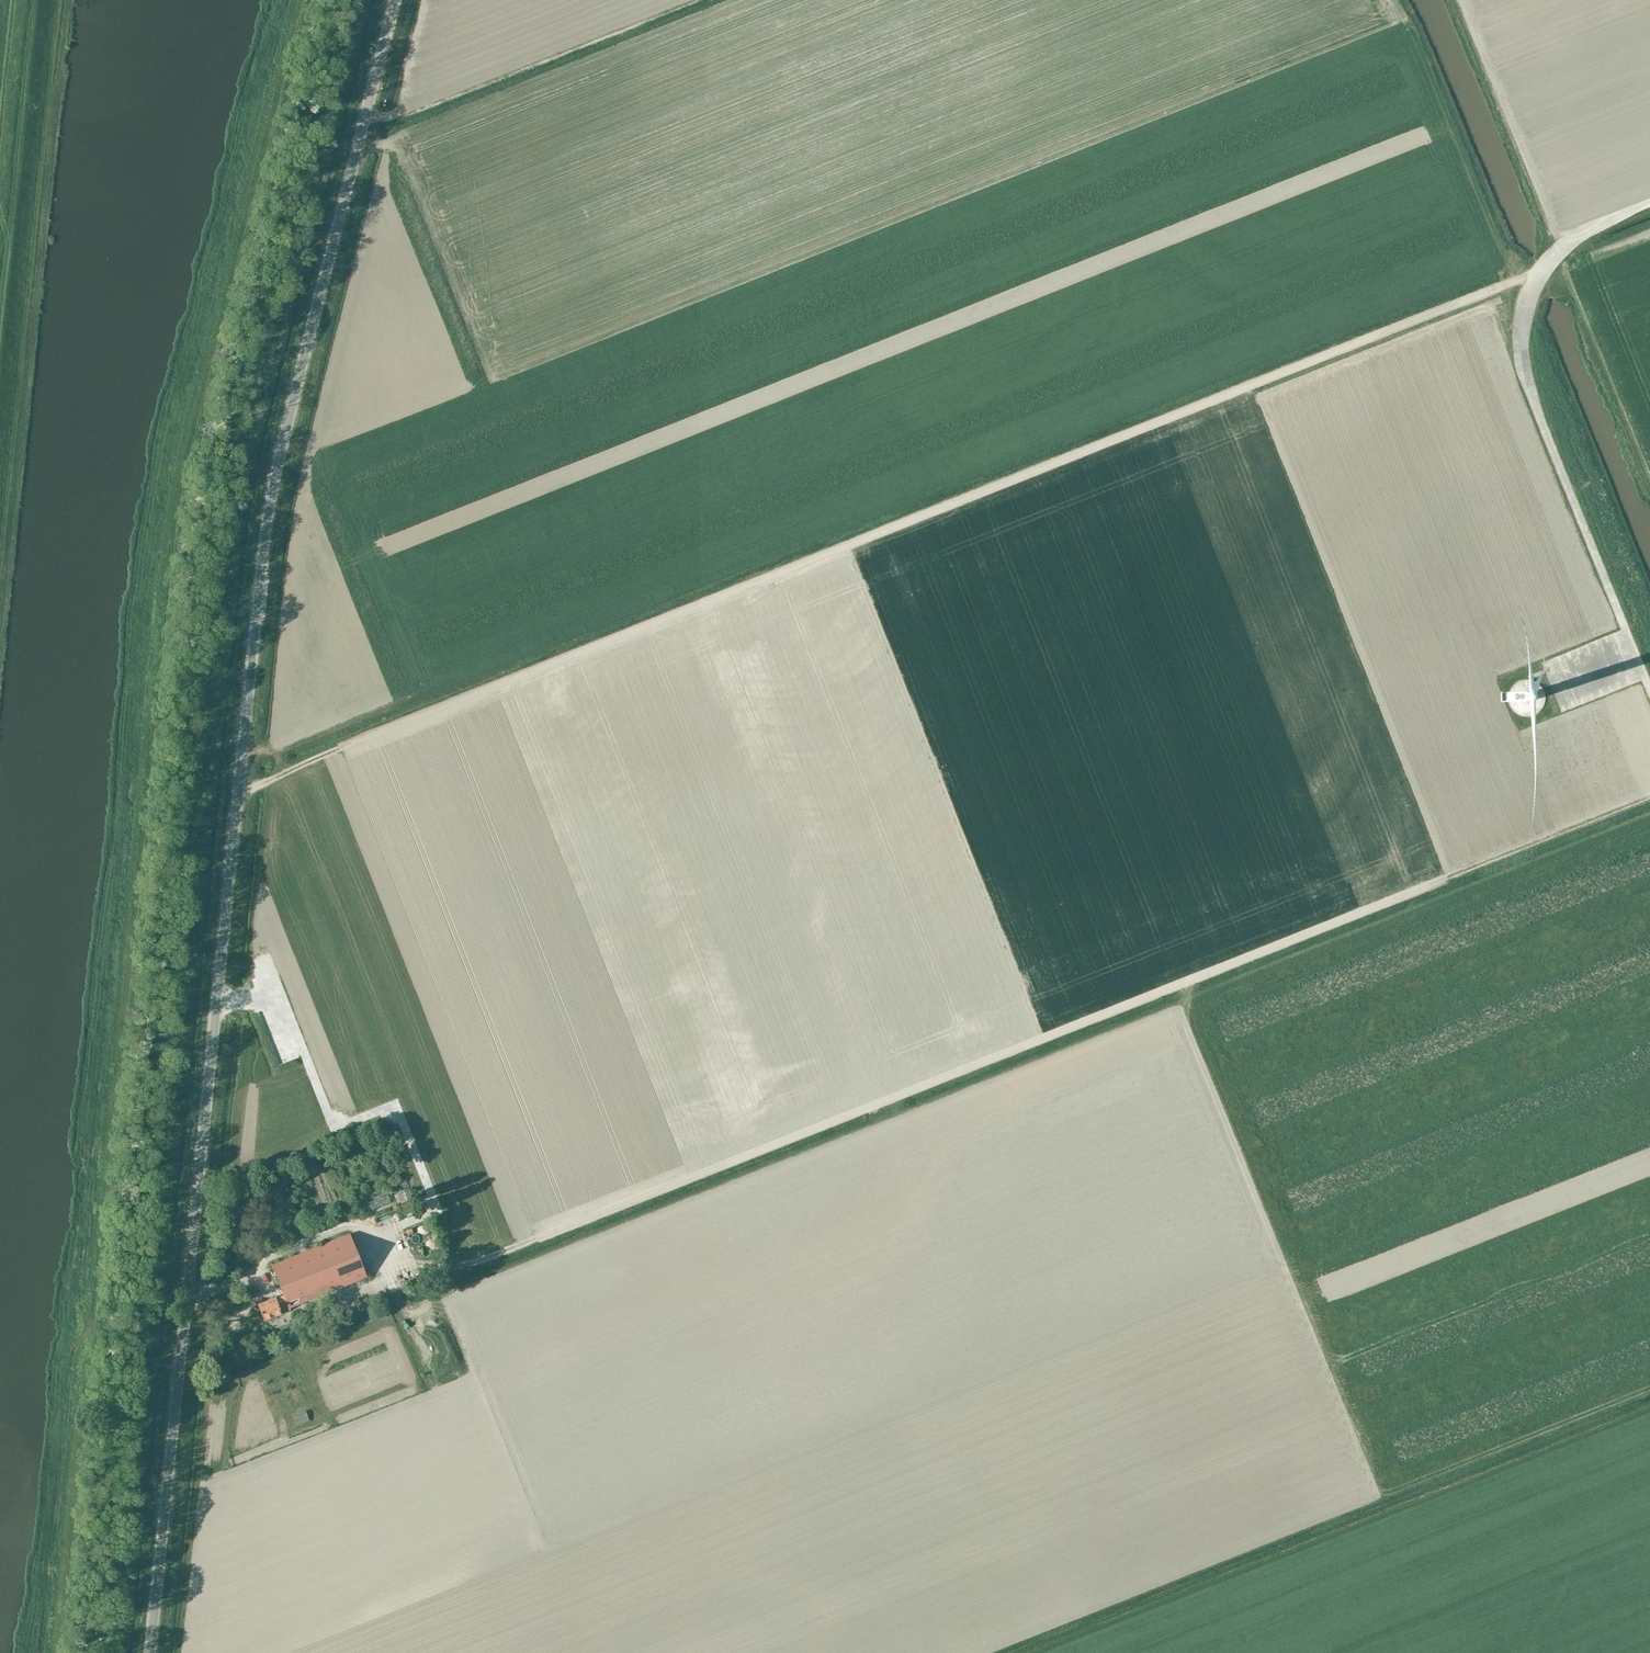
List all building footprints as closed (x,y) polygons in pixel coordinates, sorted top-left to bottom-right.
[(1528,693),(1527,693),(1526,693),(1525,693),(1525,694),(1524,694),(1524,695),(1523,695),(1523,696),(1523,697),(1523,698),(1523,699),(1523,700),(1524,700),(1524,701),(1525,702),(1526,702),(1527,702),(1528,702),(1529,702),(1530,702),(1531,701),(1531,700),(1532,700),(1532,699),(1532,698),(1532,697),(1532,696),(1532,695),(1531,695),(1531,694),(1530,694),(1530,693),(1529,693),(1528,693)] [(402,1203),(412,1198),(408,1189),(394,1195),(397,1203),(401,1202),(402,1203)] [(369,1209),(382,1206),(380,1198),(367,1201),(369,1209)] [(289,1307),(367,1276),(350,1235),(272,1265),(283,1294),(275,1297),(257,1305),(263,1319),(290,1309),(289,1307)] [(293,1418),(297,1425),(308,1420),(304,1413),(293,1418)]
